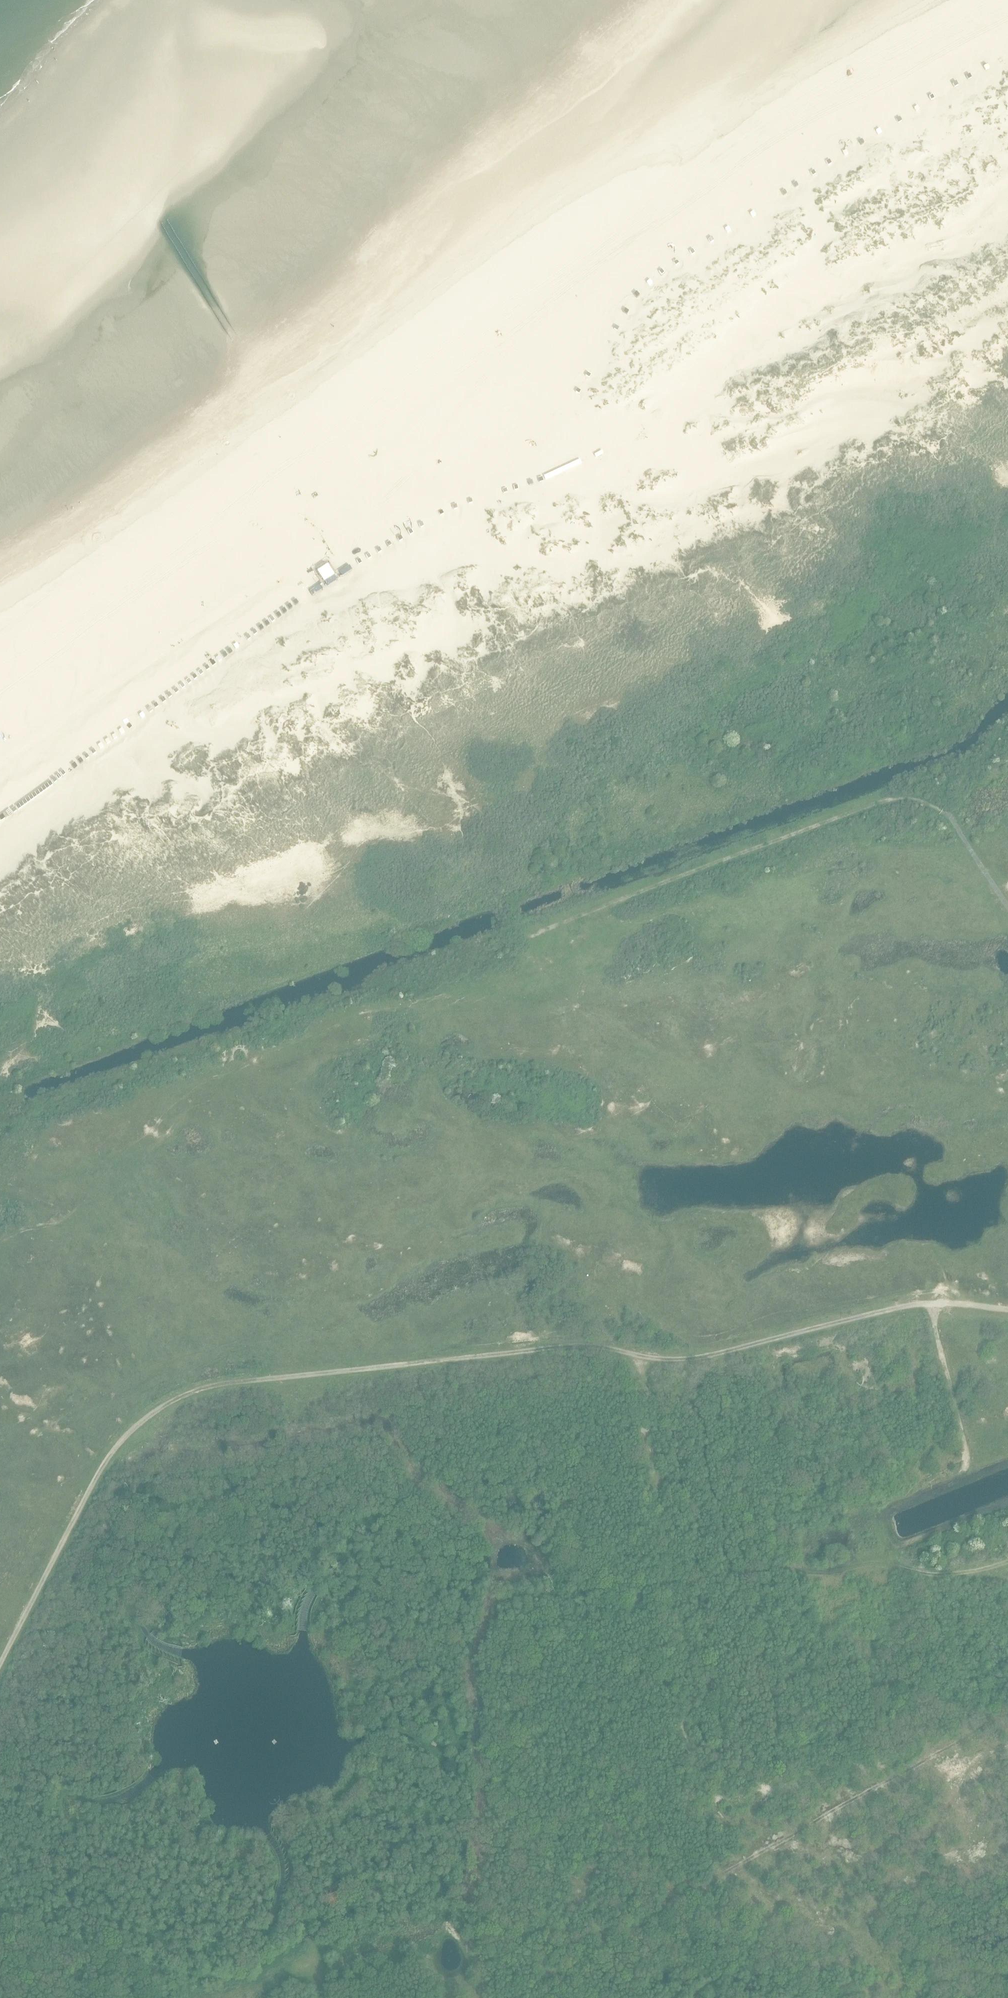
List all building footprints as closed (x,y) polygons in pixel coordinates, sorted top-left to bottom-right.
[(326,584),(336,577),(327,564),(317,571),(326,584)] [(338,573),(341,577),(351,571),(349,567),(338,573)] [(322,589),(320,585),(309,591),(312,596),(322,589)] [(330,1906),(343,1900),(339,1891),(326,1897),(330,1906)]
